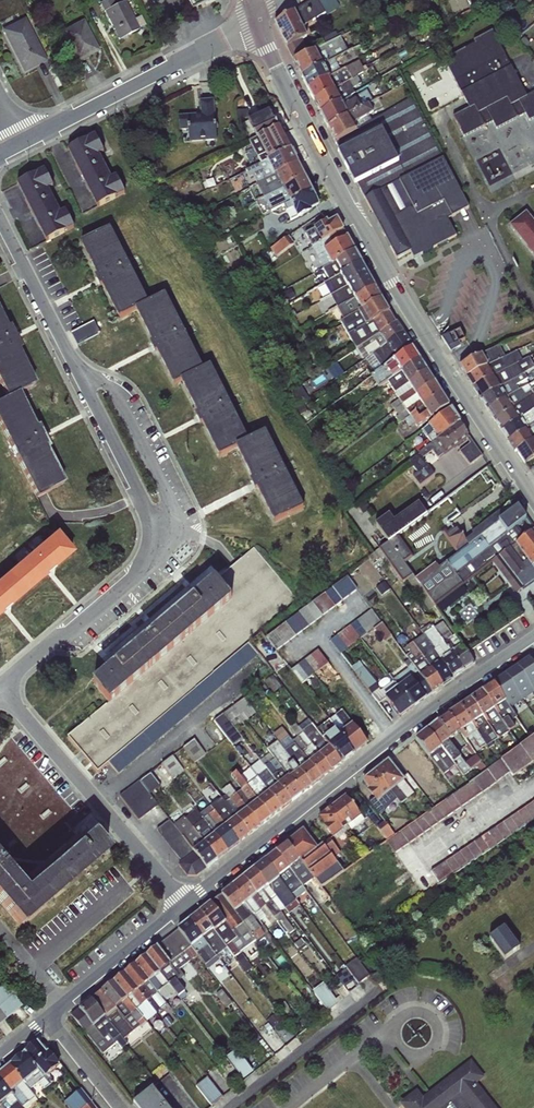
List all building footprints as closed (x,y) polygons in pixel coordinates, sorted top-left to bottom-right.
[(98,3),(117,41),(145,26),(140,16),(134,19),(125,2),(128,0),(105,0),(98,3)] [(190,10),(209,0),(185,0),(190,10)] [(286,47),(304,38),(307,37),(303,26),(324,13),(326,16),(340,8),(335,0),(311,0),(273,24),(286,47)] [(47,60),(24,17),(0,30),(22,73),(47,60)] [(83,20),(58,32),(75,64),(99,51),(83,20)] [(443,60),(468,108),(453,116),(463,137),(492,123),(496,130),(525,115),(528,122),(533,119),(533,92),(525,97),(492,31),(473,41),(474,44),(443,60)] [(286,47),(293,61),(324,45),(320,38),(309,44),(304,38),(286,47)] [(293,61),(301,77),(334,59),(353,49),(349,41),(343,43),(340,38),(339,38),(324,45),(293,61)] [(340,70),(334,59),(301,77),(307,88),(340,70)] [(314,102),(357,77),(364,73),(358,61),(340,70),(307,88),(314,102)] [(320,114),(341,101),(354,93),(353,88),(361,83),(357,77),(314,102),(320,114)] [(328,129),(368,104),(373,101),(367,90),(354,97),(355,99),(343,107),(341,101),(320,114),(328,129)] [(218,140),(216,98),(201,98),(202,114),(181,114),(182,141),(218,140)] [(372,121),(335,144),(340,153),(337,153),(354,185),(357,184),(396,259),(411,252),(413,258),(457,236),(447,218),(468,207),(410,98),(372,121)] [(335,144),(372,121),(368,116),(374,113),(368,104),(328,129),(335,144)] [(249,142),(278,128),(269,111),(241,125),(249,142)] [(252,168),(290,150),(278,128),(249,142),(253,150),(245,154),(252,168)] [(95,134),(66,149),(96,207),(125,193),(116,175),(111,177),(99,154),(104,152),(95,134)] [(290,150),(252,168),(240,173),(244,185),(248,185),(250,188),(297,164),(290,150)] [(485,161),(494,178),(513,169),(504,151),(485,161)] [(262,199),(305,178),(297,164),(250,188),(255,203),(262,199)] [(43,170),(15,184),(45,243),(74,228),(64,210),(60,213),(48,189),(52,187),(43,170)] [(288,203),(312,191),(305,178),(262,199),(270,212),(288,203)] [(312,191),(288,203),(297,219),(313,211),(311,209),(319,205),(312,191)] [(312,247),(343,230),(336,218),(328,222),(326,219),(304,233),(312,247)] [(101,286),(118,319),(135,310),(148,303),(110,228),(80,243),(96,276),(94,278),(99,287),(101,286)] [(343,230),(312,247),(324,268),(354,251),(343,230)] [(290,235),(272,248),(278,256),(296,243),(290,235)] [(322,284),(361,263),(354,251),(324,268),(322,269),(323,270),(317,274),(322,284)] [(322,302),(368,276),(361,263),(322,284),(313,290),(318,301),(319,302),(322,302)] [(336,309),(374,287),(368,276),(322,302),(329,313),(336,309)] [(343,320),(381,300),(374,287),(336,309),(343,320)] [(156,352),(172,384),(180,380),(203,369),(164,294),(162,296),(148,303),(135,310),(151,343),(149,344),(154,354),(156,352)] [(347,336),(389,312),(381,300),(343,320),(339,322),(347,336)] [(362,347),(396,322),(389,312),(347,336),(356,351),(362,347)] [(34,383),(17,350),(20,348),(8,325),(5,326),(0,316),(0,387),(5,397),(17,392),(34,383)] [(369,356),(402,332),(396,322),(362,347),(369,356)] [(451,352),(469,343),(462,328),(443,337),(451,352)] [(381,369),(412,347),(402,332),(369,356),(375,365),(378,363),(381,369)] [(466,377),(504,358),(517,351),(515,346),(503,352),(498,345),(458,366),(466,377)] [(387,382),(419,358),(412,347),(381,369),(371,377),(379,388),(387,382)] [(504,358),(466,377),(472,387),(511,367),(522,360),(518,355),(506,362),(504,358)] [(395,393),(426,371),(419,358),(387,382),(391,388),(384,393),(387,398),(395,393)] [(472,387),(479,398),(525,373),(533,367),(533,364),(532,362),(514,373),(511,367),(472,387)] [(201,424),(217,456),(222,454),(235,447),(248,440),(210,366),(203,369),(180,380),(196,414),(194,415),(199,425),(201,424)] [(394,410),(434,382),(426,371),(395,393),(399,399),(390,405),(394,410)] [(525,373),(479,398),(486,409),(521,389),(517,384),(528,379),(525,373)] [(422,407),(441,394),(434,382),(394,410),(397,416),(395,418),(399,423),(422,407)] [(486,409),(493,419),(533,394),(533,387),(523,393),(521,389),(486,409)] [(63,483),(46,449),(49,448),(37,424),(34,426),(17,392),(5,397),(0,400),(0,429),(34,497),(63,483)] [(441,394),(422,407),(430,419),(448,405),(441,394)] [(493,419),(500,431),(533,409),(533,394),(493,419)] [(431,444),(459,422),(450,408),(421,431),(431,444)] [(500,431),(507,441),(533,423),(533,409),(500,431)] [(459,422),(431,444),(409,462),(417,473),(412,477),(420,486),(434,474),(423,459),(432,452),(438,459),(442,455),(444,457),(467,440),(469,443),(458,452),(470,466),(482,456),(459,422)] [(533,438),(533,423),(507,441),(514,452),(515,450),(533,438)] [(256,490),(273,522),(303,507),(265,431),(248,440),(235,447),(251,480),(249,482),(254,491),(256,490)] [(515,450),(524,464),(533,457),(533,438),(515,450)] [(434,608),(490,563),(533,530),(513,501),(493,516),(492,516),(471,531),(472,534),(465,540),(457,528),(454,529),(449,522),(459,515),(494,490),(481,472),(453,493),(388,543),(434,608)] [(533,530),(490,563),(516,593),(522,590),(533,581),(533,531),(533,530)] [(9,572),(27,592),(71,554),(54,534),(9,572)] [(253,548),(216,579),(233,598),(191,633),(150,668),(108,703),(67,737),(97,772),(296,601),(253,548)] [(9,572),(0,580),(0,615),(27,592),(9,572)] [(357,590),(348,577),(266,638),(276,652),(357,590)] [(216,579),(175,614),(191,633),(233,598),(216,579)] [(522,590),(533,607),(533,581),(522,590)] [(340,654),(382,623),(371,609),(329,641),(340,654)] [(175,614),(134,649),(150,668),(191,633),(175,614)] [(434,630),(464,670),(475,663),(454,635),(453,636),(442,621),(433,628),(434,630)] [(385,622),(377,626),(384,639),(392,635),(385,622)] [(432,648),(453,678),(464,670),(434,630),(429,633),(437,644),(432,648)] [(408,660),(432,692),(443,686),(422,656),(412,642),(405,647),(411,654),(406,657),(408,660)] [(422,656),(443,686),(453,678),(432,648),(422,656)] [(108,703),(150,668),(134,649),(93,683),(108,703)] [(318,650),(291,671),(301,684),(328,664),(318,650)] [(510,707),(533,691),(533,655),(494,682),(510,707)] [(392,681),(413,708),(432,692),(408,660),(403,663),(407,669),(392,681)] [(413,708),(392,681),(381,689),(359,661),(351,667),(378,704),(384,699),(399,719),(413,708)] [(510,707),(494,682),(482,692),(508,732),(515,728),(511,722),(516,717),(510,707)] [(470,699),(496,739),(508,732),(482,692),(470,699)] [(245,736),(237,727),(258,711),(246,696),(215,719),(235,744),(245,736)] [(460,706),(484,746),(496,739),(470,699),(460,706)] [(448,714),(460,733),(466,739),(469,742),(472,740),(479,749),(484,746),(460,706),(448,714)] [(334,729),(355,752),(367,742),(342,709),(328,720),(334,729)] [(460,733),(448,714),(439,721),(451,739),(460,733)] [(342,762),(322,738),(308,719),(298,726),(331,770),(342,762)] [(427,730),(455,766),(463,776),(481,762),(475,755),(465,763),(449,740),(451,739),(439,721),(427,730)] [(331,770),(298,726),(294,723),(289,727),(296,736),(292,741),(293,743),(321,778),(331,770)] [(322,738),(342,762),(355,752),(334,729),(322,738)] [(455,766),(427,730),(415,740),(429,757),(429,759),(422,764),(433,779),(440,773),(443,775),(455,766)] [(0,739),(0,774),(3,772),(15,787),(20,783),(28,794),(39,786),(38,786),(47,779),(11,731),(0,739)] [(509,772),(513,776),(533,761),(533,735),(501,759),(465,786),(386,842),(394,854),(509,772)] [(197,761),(208,752),(197,738),(186,746),(197,761)] [(311,786),(293,760),(276,742),(267,749),(270,753),(301,794),(311,786)] [(321,778),(293,743),(289,747),(296,757),(293,760),(311,786),(321,778)] [(174,777),(187,769),(177,753),(164,761),(174,777)] [(301,794),(270,753),(260,761),(291,802),(301,794)] [(374,771),(401,803),(413,793),(388,759),(374,771)] [(291,802),(260,761),(249,767),(281,809),(291,802)] [(281,809),(249,767),(242,774),(238,770),(235,772),(271,818),(281,809)] [(139,819),(160,805),(151,792),(163,784),(154,771),(121,793),(139,819)] [(401,803),(374,771),(362,781),(377,803),(385,797),(395,808),(401,803)] [(271,818),(235,772),(230,776),(240,790),(236,793),(260,826),(271,818)] [(260,826),(236,793),(229,785),(221,791),(224,795),(221,797),(249,834),(260,826)] [(249,834),(221,797),(216,791),(208,796),(213,803),(209,806),(238,843),(249,834)] [(361,815),(345,795),(331,806),(346,827),(361,815)] [(431,872),(437,883),(533,816),(533,801),(431,872)] [(199,813),(227,851),(238,843),(209,806),(199,813)] [(318,817),(332,838),(346,827),(331,806),(318,817)] [(227,851),(199,813),(195,807),(183,816),(217,859),(227,851)] [(217,859),(183,816),(181,814),(176,817),(187,831),(182,835),(205,868),(217,859)] [(205,868),(182,835),(169,819),(156,830),(180,862),(177,864),(182,870),(187,876),(196,876),(205,868)] [(382,830),(388,838),(396,833),(391,824),(382,830)] [(286,842),(328,896),(350,881),(333,858),(340,852),(329,837),(317,847),(303,829),(286,842)] [(106,851),(90,831),(45,868),(62,888),(106,851)] [(328,896),(286,842),(275,851),(303,886),(308,882),(325,904),(330,900),(328,896)] [(303,886),(275,851),(265,859),(296,900),(307,892),(303,886)] [(296,900),(265,859),(254,868),(284,908),(287,912),(298,904),(296,900)] [(0,864),(0,905),(1,906),(21,888),(0,864)] [(62,888),(45,868),(21,888),(1,906),(18,926),(62,888)] [(284,908),(254,868),(242,878),(279,922),(289,934),(294,930),(280,911),(284,908)] [(279,922),(242,878),(231,886),(260,922),(265,918),(271,925),(279,922)] [(260,922),(231,886),(221,894),(255,940),(260,946),(268,941),(265,935),(268,932),(260,922)] [(210,903),(244,948),(255,940),(221,894),(210,903)] [(244,948),(210,903),(199,912),(228,952),(234,957),(244,948)] [(228,952),(199,912),(189,920),(219,960),(228,952)] [(219,960),(189,920),(178,930),(196,956),(213,977),(216,975),(210,967),(219,960)] [(505,925),(489,937),(506,958),(521,946),(505,925)] [(146,955),(174,994),(177,997),(178,996),(184,991),(177,981),(184,976),(179,969),(196,956),(178,930),(146,955)] [(174,994),(146,955),(135,964),(165,1002),(174,994)] [(349,968),(339,973),(345,987),(370,976),(361,956),(346,963),(349,968)] [(165,1002),(135,964),(124,973),(157,1013),(167,1003),(165,1002)] [(157,1013),(124,973),(113,982),(145,1022),(157,1013)] [(329,1009),(340,1001),(325,981),(314,990),(329,1009)] [(102,991),(135,1031),(145,1022),(113,982),(102,991)] [(4,1019),(20,1006),(2,984),(0,986),(0,1014),(4,1019)] [(90,1000),(124,1039),(135,1031),(102,991),(90,1000)] [(124,1039),(90,1000),(79,1009),(108,1045),(112,1042),(121,1049),(127,1045),(124,1039)] [(24,1053),(50,1084),(53,1082),(49,1075),(59,1065),(48,1050),(45,1051),(38,1042),(24,1053)] [(245,1078),(254,1070),(238,1049),(228,1056),(245,1078)] [(50,1084),(24,1053),(9,1065),(30,1090),(38,1083),(44,1089),(50,1084)] [(402,1103),(406,1107),(493,1107),(474,1084),(483,1077),(470,1062),(422,1100),(416,1092),(402,1103)] [(9,1065),(0,1072),(0,1081),(17,1101),(21,1107),(27,1107),(37,1099),(30,1090),(9,1065)] [(213,1103),(224,1094),(208,1075),(197,1084),(213,1103)] [(0,1081),(0,1105),(2,1107),(12,1107),(17,1101),(0,1081)] [(132,1103),(136,1107),(168,1107),(152,1088),(132,1103)] [(80,1089),(63,1102),(69,1107),(96,1107),(80,1089)]
